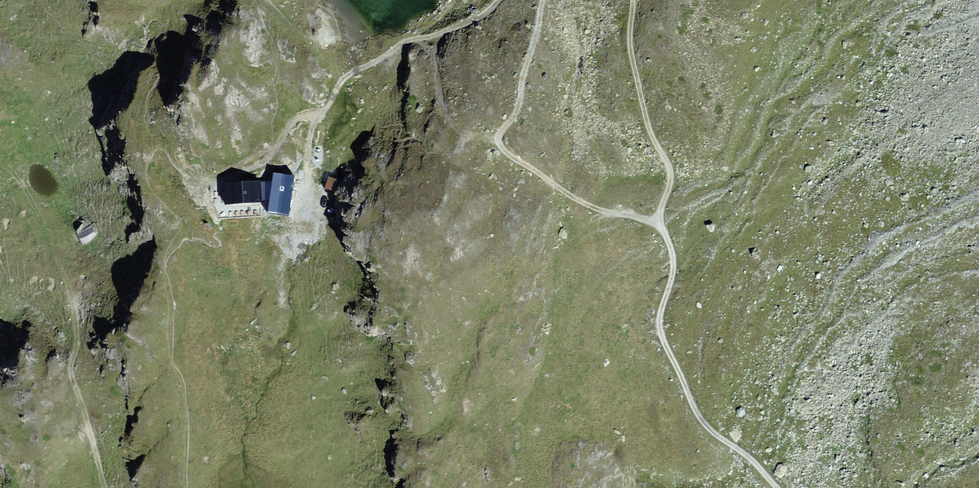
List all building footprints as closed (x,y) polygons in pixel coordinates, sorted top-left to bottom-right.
[(338,195),(345,176),(336,173),(329,191),(338,195)] [(263,179),(222,182),(223,207),(262,204),(263,201),(267,201),(265,214),(289,217),(295,177),(273,174),(272,182),(263,181),(263,179)] [(97,229),(81,237),(86,248),(103,240),(97,229)] [(97,277),(111,269),(106,259),(93,269),(97,277)]
